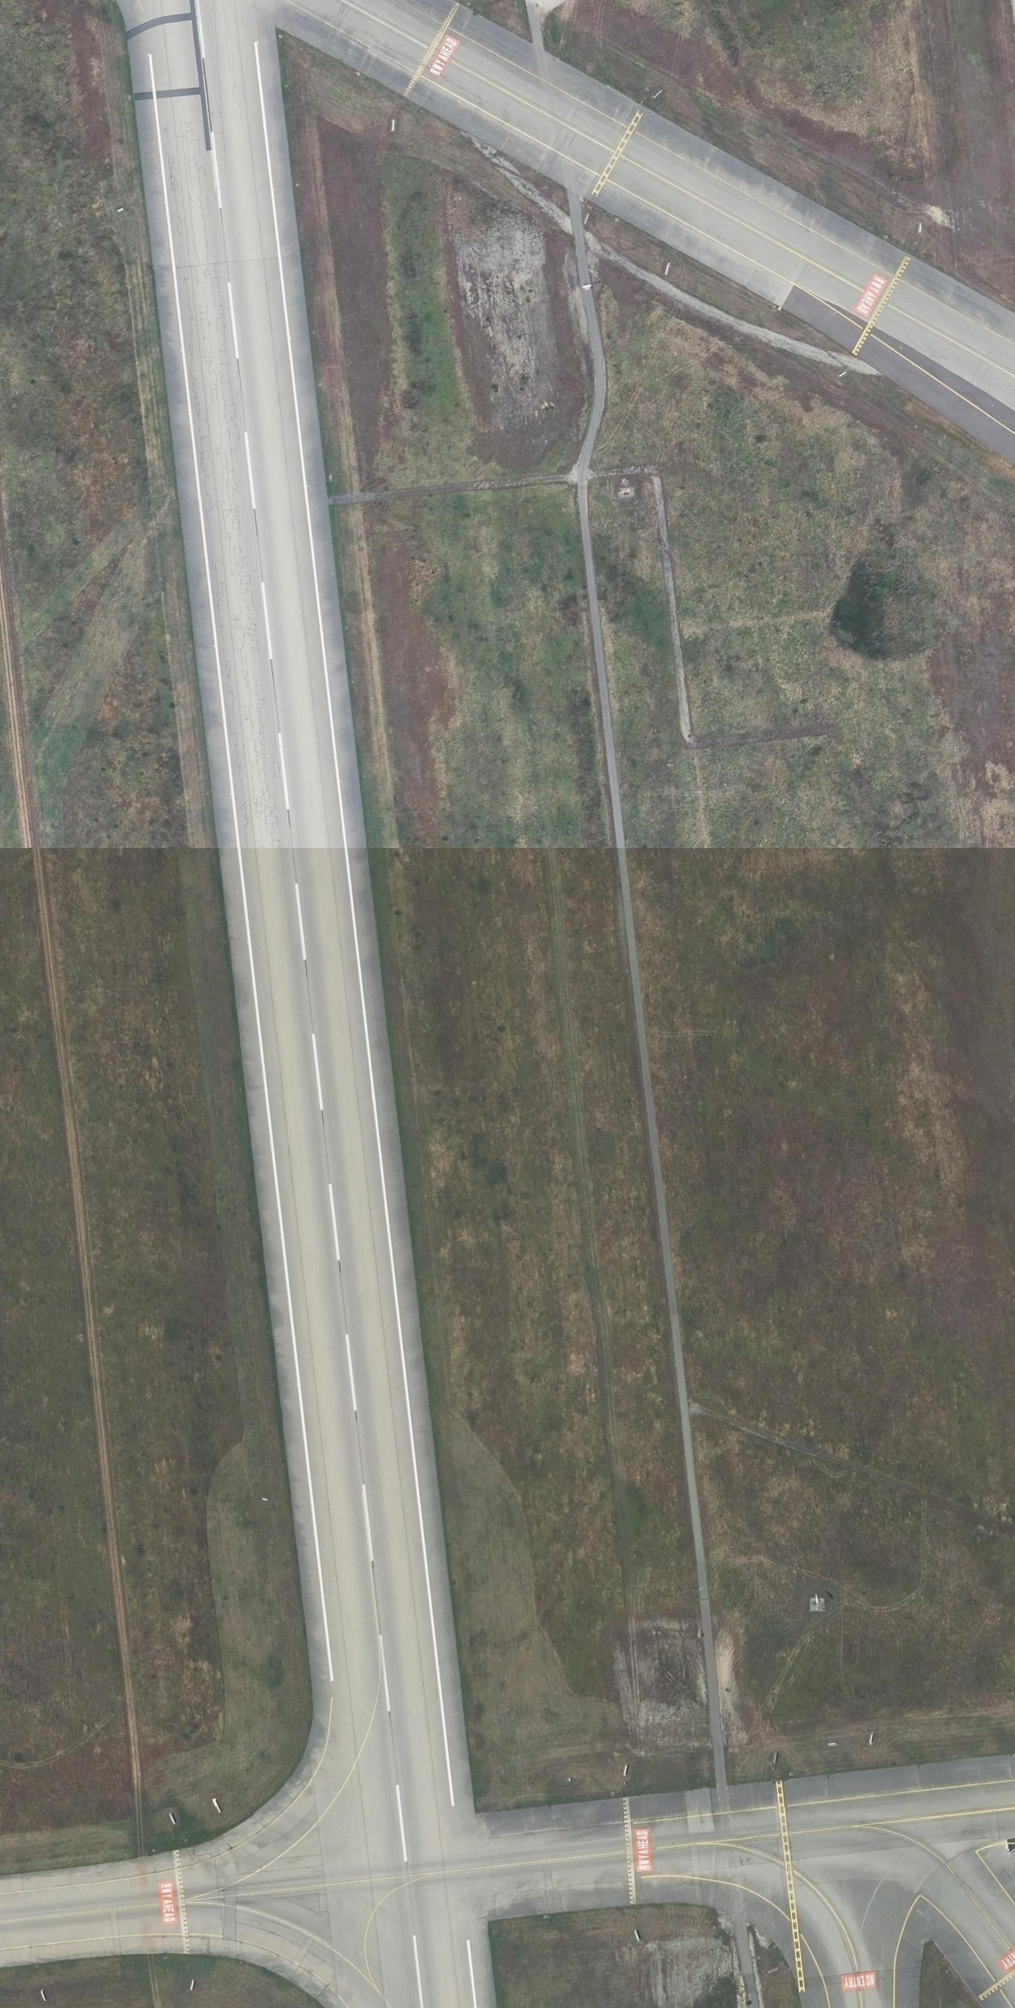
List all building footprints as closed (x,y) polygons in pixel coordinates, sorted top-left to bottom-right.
[(636,498),(635,487),(617,489),(619,500),(636,498)]
